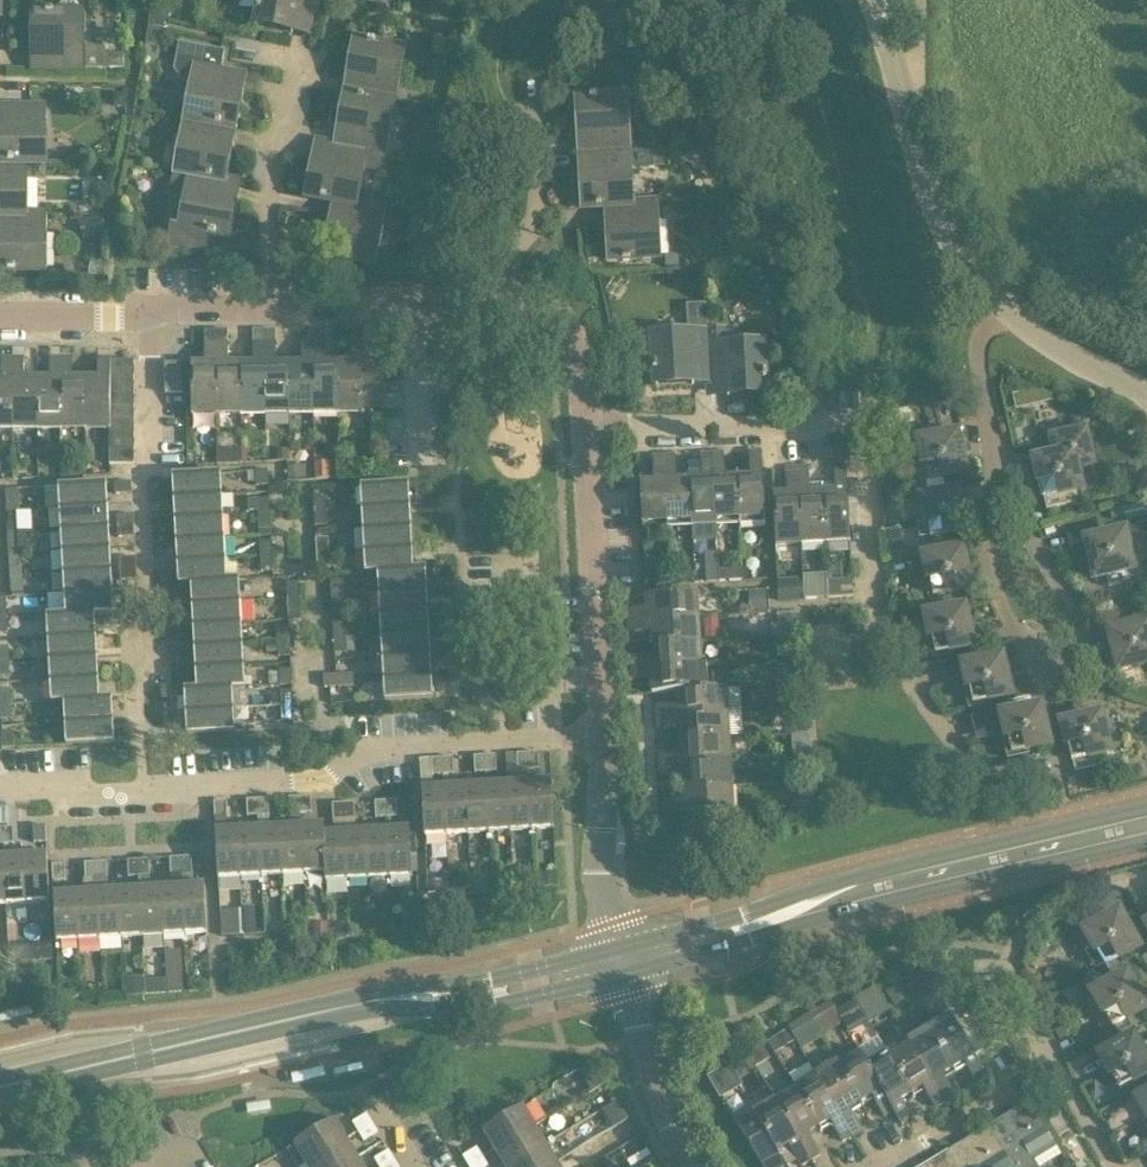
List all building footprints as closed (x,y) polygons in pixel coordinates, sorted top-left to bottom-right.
[(291,33),(296,6),(313,9),(315,0),(245,0),(243,9),(257,12),(255,26),(256,27),(257,22),(291,28),(290,33),(291,33)] [(84,13),(81,13),(78,7),(73,3),(65,3),(59,7),(57,14),(29,14),(29,15),(34,15),(34,50),(29,50),(29,51),(55,51),(56,68),(124,68),(124,53),(105,53),(105,50),(84,50),(84,13)] [(370,82),(367,99),(395,104),(405,50),(351,40),(350,41),(355,42),(349,77),(344,76),(344,77),(370,82)] [(182,119),(210,124),(236,128),(236,127),(231,126),(237,93),(242,94),(242,93),(216,88),(219,70),(222,54),(177,47),(173,72),(181,83),(188,85),(182,119)] [(395,104),(367,99),(340,94),(340,95),(345,96),(339,128),(334,128),(334,129),(361,134),(358,150),(368,152),(368,153),(385,156),(395,104)] [(602,136),(603,153),(631,152),(628,97),(573,100),(573,102),(578,101),(580,136),(575,136),(575,137),(602,136)] [(26,163),(46,163),(45,107),(18,107),(18,126),(0,126),(0,162),(26,162),(26,163)] [(207,142),(210,124),(182,119),(173,172),(187,174),(213,178),(213,180),(227,182),(227,181),(222,180),(228,146),(233,147),(233,146),(207,142)] [(303,195),(332,200),(358,205),(358,204),(365,171),(373,173),(383,166),(385,156),(368,153),(368,152),(358,150),(340,146),(336,163),(310,158),(310,159),(315,160),(309,194),(304,194),(303,195)] [(650,151),(631,152),(603,153),(604,170),(577,171),(577,173),(582,172),(584,206),(579,206),(579,208),(603,206),(603,205),(630,204),(634,204),(632,171),(651,170),(650,151)] [(26,216),(26,163),(26,162),(0,162),(0,216),(18,216),(26,216)] [(213,178),(187,174),(178,227),(170,226),(167,246),(205,253),(209,233),(231,236),(231,235),(226,234),(232,201),(237,202),(237,200),(210,196),(213,180),(213,178)] [(658,203),(634,204),(630,204),(631,222),(603,223),(604,224),(609,224),(611,258),(605,259),(606,260),(661,257),(658,203)] [(359,205),(356,222),(329,217),(329,219),(334,220),(328,253),(323,252),(323,253),(376,263),(386,209),(359,205)] [(18,216),(18,233),(0,233),(0,270),(46,270),(46,216),(26,216),(18,216)] [(709,345),(708,329),(707,329),(706,306),(687,307),(688,330),(652,332),(655,385),(656,385),(656,380),(691,378),(691,383),(692,383),(691,360),(708,359),(708,345),(709,345)] [(708,359),(709,380),(710,380),(710,376),(726,375),(727,398),(729,397),(728,392),(763,390),(763,395),(765,395),(761,342),(725,344),(724,328),(708,329),(709,345),(708,345),(708,359)] [(204,330),(205,344),(216,344),(216,330),(204,330)] [(216,330),(216,344),(227,344),(227,330),(216,330)] [(253,330),(253,344),(265,344),(265,330),(253,330)] [(265,330),(265,344),(276,344),(276,330),(265,330)] [(302,363),(289,363),(289,416),(313,415),(313,343),(301,343),(302,363)] [(324,343),(313,343),(313,415),(337,415),(337,363),(324,363),(324,343)] [(350,363),(337,363),(337,415),(362,415),(362,411),(380,411),(380,360),(362,360),(362,343),(350,343),(350,363)] [(217,416),(216,344),(205,344),(205,364),(191,364),(191,416),(217,416)] [(227,344),(216,344),(217,416),(241,416),(240,364),(227,364),(227,344)] [(241,416),(265,416),(265,344),(253,344),(253,364),(240,364),(241,416)] [(265,344),(265,416),(289,416),(289,363),(276,363),(276,344),(265,344)] [(12,359),(1,359),(1,378),(0,378),(0,430),(12,430),(12,359)] [(24,359),(12,359),(12,430),(36,430),(37,379),(24,379),(24,359)] [(49,379),(37,379),(36,430),(61,430),(61,359),(49,359),(49,379)] [(61,430),(85,430),(85,379),(72,379),(72,359),(61,359),(61,430)] [(109,431),(110,421),(110,406),(110,393),(110,378),(111,362),(111,359),(98,359),(98,379),(85,379),(85,430),(109,431)] [(134,362),(111,362),(110,378),(134,378),(134,362)] [(182,394),(181,365),(165,365),(165,394),(182,394)] [(134,378),(110,378),(110,393),(134,393),(134,378)] [(134,393),(110,393),(110,406),(134,407),(134,393)] [(134,407),(110,406),(110,421),(134,421),(134,407)] [(110,421),(109,431),(109,435),(134,435),(134,421),(110,421)] [(1084,505),(1080,489),(1075,468),(1092,464),(1084,432),(1052,439),(1055,455),(1035,460),(1047,514),(1084,505)] [(109,435),(109,449),(134,449),(134,435),(109,435)] [(964,471),(955,435),(919,444),(927,480),(964,471)] [(134,449),(109,449),(109,464),(134,464),(134,449)] [(736,477),(739,524),(765,523),(761,451),(748,451),(749,477),(736,477)] [(689,480),(691,527),(692,543),(716,542),(715,526),(711,453),(701,454),(702,474),(689,475),(689,480)] [(723,453),(711,453),(715,526),(739,524),(736,477),(724,478),(723,453)] [(675,455),(663,456),(667,528),(691,527),(689,480),(676,481),(675,455)] [(667,528),(663,456),(651,456),(653,482),(641,483),(641,477),(639,477),(642,529),(667,528)] [(269,486),(268,473),(268,471),(255,471),(256,487),(269,486)] [(821,490),(824,544),(850,542),(846,471),(834,471),(835,489),(821,490)] [(800,545),(797,473),(785,474),(786,494),(772,495),(775,546),(800,545)] [(808,473),(797,473),(800,545),(824,544),(821,490),(809,490),(808,473)] [(172,477),(173,499),(222,496),(221,475),(172,477)] [(131,494),(131,482),(115,483),(115,495),(131,494)] [(58,487),(59,509),(107,506),(105,485),(58,487)] [(361,509),(409,506),(408,485),(360,488),(361,509)] [(967,529),(958,492),(921,501),(930,538),(967,529)] [(223,518),(222,496),(173,499),(174,520),(223,518)] [(314,511),(326,511),(326,496),(313,497),(314,511)] [(257,501),(257,516),(270,515),(269,500),(257,501)] [(59,509),(60,530),(108,527),(107,506),(59,509)] [(410,527),(409,506),(361,509),(362,530),(410,527)] [(327,526),(326,511),(314,511),(315,526),(327,526)] [(116,516),(117,527),(133,526),(133,515),(116,516)] [(271,530),(270,515),(257,516),(258,531),(271,530)] [(224,539),(223,518),(174,520),(175,541),(233,539),(233,538),(224,539)] [(133,526),(117,527),(118,538),(134,537),(133,526)] [(60,530),(62,552),(109,549),(108,527),(60,530)] [(410,527),(362,530),(364,551),(411,549),(410,527)] [(1123,533),(1086,541),(1097,590),(1130,582),(1127,571),(1132,570),(1129,556),(1146,552),(1146,537),(1145,528),(1123,533)] [(233,539),(175,541),(176,562),(234,560),(233,539)] [(317,555),(329,554),(328,539),(316,540),(317,555)] [(259,543),(260,558),(273,558),(272,543),(259,543)] [(109,549),(62,552),(63,573),(110,570),(109,549)] [(413,570),(411,549),(364,551),(365,574),(377,573),(377,572),(413,570)] [(970,587),(961,550),(924,559),(933,596),(970,587)] [(330,568),(329,554),(317,555),(318,569),(330,568)] [(119,559),(119,570),(136,569),(135,558),(119,559)] [(274,573),(273,558),(260,558),(261,573),(274,573)] [(225,560),(234,560),(176,562),(177,584),(191,583),(226,581),(225,560)] [(719,582),(718,570),(718,563),(705,564),(706,583),(719,582)] [(742,568),(718,570),(719,582),(742,580),(742,568)] [(7,591),(20,590),(18,569),(5,570),(7,591)] [(136,580),(136,569),(119,570),(120,581),(136,580)] [(425,569),(413,570),(377,572),(377,573),(378,593),(427,591),(425,569)] [(63,573),(64,594),(111,592),(110,570),(63,573)] [(853,596),(853,594),(852,579),(827,580),(828,598),(853,596)] [(238,580),(226,581),(191,583),(192,605),(240,602),(238,580)] [(331,596),(344,596),(343,581),(330,582),(331,596)] [(286,584),(287,600),(300,599),(299,584),(286,584)] [(427,591),(378,593),(379,615),(428,612),(427,591)] [(64,594),(65,615),(65,616),(94,614),(94,615),(113,614),(111,592),(64,594)] [(626,610),(627,622),(698,618),(696,593),(646,596),(647,609),(644,609),(644,606),(641,603),(629,604),(627,607),(627,610),(626,610)] [(345,611),(344,596),(331,596),(332,611),(345,611)] [(300,599),(287,600),(288,615),(301,614),(300,599)] [(192,605),(193,626),(241,623),(240,602),(192,605)] [(972,645),(963,608),(927,617),(935,654),(972,645)] [(429,634),(428,612),(379,615),(381,636),(429,634)] [(45,616),(47,639),(95,636),(94,615),(94,614),(65,616),(65,615),(45,616)] [(699,643),(698,618),(627,622),(627,634),(647,633),(648,646),(699,643)] [(242,644),(241,623),(193,626),(194,647),(242,644)] [(333,624),(333,639),(346,638),(345,623),(333,624)] [(1110,633),(1118,670),(1146,663),(1146,624),(1110,633)] [(276,627),(277,642),(289,642),(289,627),(276,627)] [(429,634),(381,636),(382,658),(430,655),(429,634)] [(96,658),(95,636),(47,639),(48,661),(96,658)] [(346,638),(333,639),(334,654),(347,654),(346,638)] [(289,642),(277,642),(278,657),(290,657),(289,642)] [(628,659),(629,670),(700,666),(700,664),(699,643),(648,646),(649,658),(628,659)] [(242,644),(194,647),(195,668),(243,665),(242,644)] [(9,663),(8,648),(0,648),(0,663),(9,663)] [(431,677),(430,655),(382,658),(383,680),(431,677)] [(48,661),(49,683),(98,680),(96,658),(48,661)] [(1009,694),(1001,658),(964,667),(973,703),(1009,694)] [(0,663),(0,679),(10,678),(9,663),(0,663)] [(651,695),(675,693),(674,692),(702,690),(702,689),(708,689),(707,663),(700,664),(700,666),(629,670),(630,683),(651,682),(651,695)] [(195,668),(196,689),(232,687),(232,690),(244,689),(243,665),(195,668)] [(279,671),(279,685),(292,685),(291,670),(279,671)] [(353,674),(338,676),(339,688),(354,687),(353,674)] [(339,688),(338,676),(323,677),(324,688),(339,688)] [(431,677),(383,680),(384,701),(432,699),(431,677)] [(50,703),(62,702),(99,700),(98,680),(49,683),(50,703)] [(183,690),(185,712),(233,709),(232,690),(232,687),(196,689),(183,690)] [(674,692),(675,693),(675,706),(652,707),(652,718),(726,714),(725,688),(708,689),(702,689),(702,690),(674,692)] [(12,706),(11,691),(0,691),(0,706),(12,706)] [(280,692),(281,707),(293,706),(292,692),(280,692)] [(111,699),(99,700),(62,702),(64,724),(113,721),(111,699)] [(12,706),(0,706),(0,722),(13,721),(12,706)] [(293,706),(281,707),(282,722),(294,721),(293,706)] [(1048,744),(1039,707),(1003,716),(1012,753),(1048,744)] [(233,709),(185,712),(186,734),(234,732),(233,709)] [(728,738),(726,714),(652,718),(653,730),(677,729),(677,741),(728,738)] [(1063,724),(1068,746),(1071,760),(1108,752),(1099,715),(1063,724)] [(113,721),(64,724),(65,746),(114,743),(113,721)] [(1,749),(5,749),(14,748),(13,732),(0,733),(1,749)] [(728,738),(677,741),(678,753),(654,755),(655,767),(729,763),(728,738)] [(538,753),(527,754),(528,770),(539,770),(538,753)] [(517,771),(528,770),(527,754),(516,754),(517,771)] [(495,755),(485,756),(486,773),(496,772),(495,755)] [(475,774),(486,773),(485,756),(475,757),(475,774)] [(453,758),(442,759),(443,775),(454,774),(453,758)] [(432,776),(443,775),(442,759),(419,760),(421,779),(432,778),(432,776)] [(680,777),(680,790),(731,787),(729,763),(655,767),(656,778),(680,777)] [(551,781),(529,782),(532,831),(554,829),(551,781)] [(529,782),(508,783),(511,832),(532,831),(529,782)] [(489,833),(511,832),(508,783),(486,784),(489,833)] [(465,786),(468,834),(489,833),(486,784),(465,786)] [(447,835),(468,834),(465,786),(444,787),(447,835)] [(424,837),(447,835),(444,787),(422,788),(424,837)] [(732,812),(731,787),(680,790),(681,802),(657,803),(658,816),(732,812)] [(290,814),(301,814),(300,797),(289,798),(290,814)] [(310,797),(300,797),(301,814),(312,813),(310,797)] [(268,799),(257,800),(258,816),(269,816),(268,799)] [(258,816),(257,800),(246,800),(246,817),(258,816)] [(226,801),(214,802),(213,802),(214,819),(227,818),(226,801)] [(376,819),(387,818),(386,801),(375,802),(376,819)] [(386,801),(387,818),(398,817),(396,801),(386,801)] [(343,804),(344,820),(355,820),(354,803),(343,804)] [(334,821),(344,820),(343,804),(332,805),(334,821)] [(324,824),(302,826),(304,874),(325,873),(326,873),(323,833),(324,833),(324,824)] [(32,827),(33,843),(46,842),(44,826),(32,827)] [(302,826),(280,827),(283,875),(304,874),(302,826)] [(280,827),(259,828),(262,877),(283,875),(280,827)] [(12,828),(2,828),(3,845),(13,844),(12,828)] [(259,828),(238,829),(240,878),(262,877),(259,828)] [(409,828),(387,829),(390,878),(412,877),(409,828)] [(218,879),(240,878),(238,829),(216,830),(218,879)] [(387,829),(366,830),(369,879),(390,878),(387,829)] [(347,881),(369,879),(366,830),(345,832),(347,881)] [(323,833),(326,873),(325,873),(325,882),(347,881),(345,832),(324,833),(323,833)] [(47,854),(25,856),(27,904),(49,903),(47,854)] [(25,856),(4,857),(6,905),(27,904),(25,856)] [(191,857),(180,858),(181,874),(192,874),(191,857)] [(171,875),(181,874),(180,858),(169,858),(171,875)] [(139,877),(138,860),(127,861),(128,877),(139,877)] [(138,860),(139,877),(150,876),(148,860),(138,860)] [(95,863),(96,879),(107,879),(105,862),(95,863)] [(96,879),(95,863),(84,863),(86,880),(96,879)] [(65,881),(64,864),(52,865),(53,882),(65,881)] [(182,886),(185,934),(207,933),(204,885),(182,886)] [(163,936),(185,934),(182,886),(161,887),(163,936)] [(161,887),(139,888),(142,937),(163,936),(161,887)] [(121,938),(142,937),(139,888),(118,890),(121,938)] [(118,890),(97,891),(100,939),(121,938),(118,890)] [(97,891),(75,892),(78,941),(100,939),(97,891)] [(78,941),(75,892),(53,893),(56,942),(78,941)] [(1080,923),(1085,932),(1116,914),(1110,904),(1098,912),(1080,923)] [(220,935),(252,933),(251,907),(218,908),(220,935)] [(1116,914),(1085,932),(1105,965),(1137,945),(1117,913),(1116,914)] [(178,948),(161,949),(163,975),(123,977),(123,993),(180,990),(178,948)] [(1112,1026),(1145,1006),(1126,974),(1093,994),(1112,1026)] [(856,1002),(836,1013),(847,1033),(867,1021),(856,1002)] [(950,1016),(929,1029),(955,1074),(966,1067),(976,1084),(987,1077),(950,1016)] [(945,1080),(955,1074),(929,1029),(908,1041),(945,1103),(955,1097),(945,1080)] [(1133,1037),(1101,1057),(1120,1089),(1146,1072),(1146,1060),(1133,1037)] [(908,1041),(887,1054),(914,1099),(924,1092),(934,1109),(945,1103),(908,1041)] [(884,1117),(893,1112),(866,1066),(867,1066),(858,1049),(836,1063),(862,1107),(874,1100),(884,1117)] [(903,1105),(914,1099),(887,1054),(867,1066),(866,1066),(893,1112),(903,1128),(913,1122),(903,1105)] [(851,1114),(862,1107),(836,1063),(815,1075),(852,1136),(861,1131),(851,1114)] [(842,1142),(852,1136),(815,1075),(794,1087),(821,1132),(832,1125),(842,1142)] [(810,1139),(821,1132),(794,1087),(774,1100),(811,1161),(820,1155),(810,1139)] [(1146,1115),(1146,1095),(1138,1100),(1146,1115)] [(774,1100),(752,1112),(755,1117),(740,1126),(737,1121),(736,1122),(763,1166),(786,1166),(785,1165),(796,1159),(800,1166),(811,1161),(774,1100)] [(1032,1161),(1057,1147),(1030,1101),(1005,1116),(1010,1124),(994,1134),(1013,1166),(1035,1166),(1032,1161)] [(494,1149),(535,1125),(524,1106),(483,1131),(494,1149)] [(357,1132),(372,1123),(366,1114),(352,1123),(357,1132)] [(294,1143),(305,1161),(347,1137),(336,1118),(294,1143)] [(372,1123),(357,1132),(363,1141),(377,1133),(372,1123)] [(535,1125),(494,1149),(504,1166),(506,1166),(546,1143),(535,1125)] [(994,1134),(989,1126),(988,1127),(990,1131),(968,1144),(966,1140),(965,1141),(970,1149),(953,1159),(958,1166),(1013,1166),(994,1134)] [(309,1166),(338,1166),(358,1155),(347,1137),(305,1161),(309,1166)] [(506,1166),(548,1166),(557,1162),(546,1143),(506,1166)] [(468,1166),(482,1157),(476,1148),(462,1157),(468,1166)] [(394,1160),(388,1151),(374,1159),(379,1166),(382,1166),(394,1160)] [(953,1159),(948,1151),(924,1166),(958,1166),(953,1159)] [(358,1155),(338,1166),(365,1166),(358,1155)] [(468,1166),(469,1166),(487,1166),(488,1166),(482,1157),(468,1166)]
